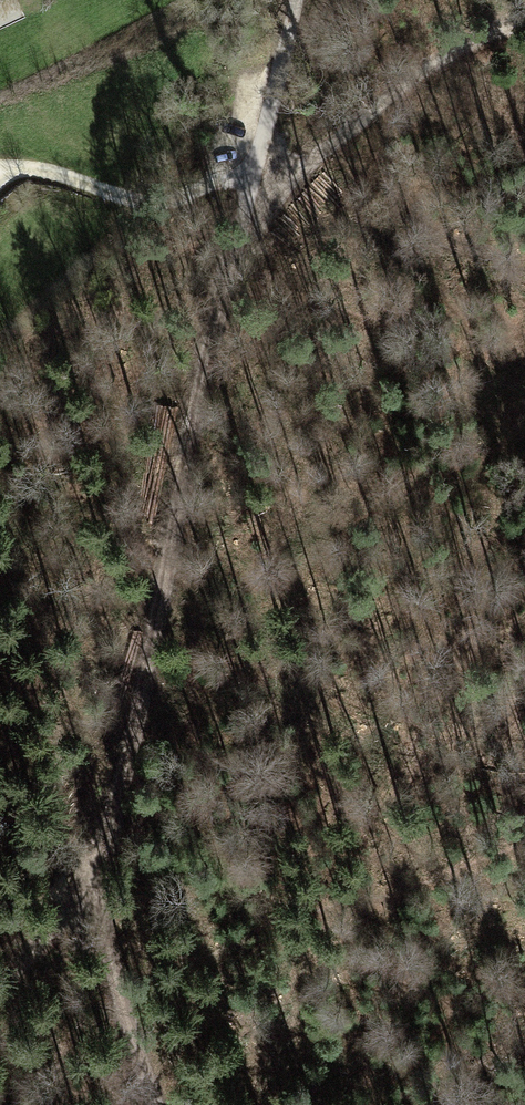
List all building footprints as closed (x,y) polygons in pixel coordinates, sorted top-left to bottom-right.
[(0,306),(0,330),(12,319),(0,306)]
